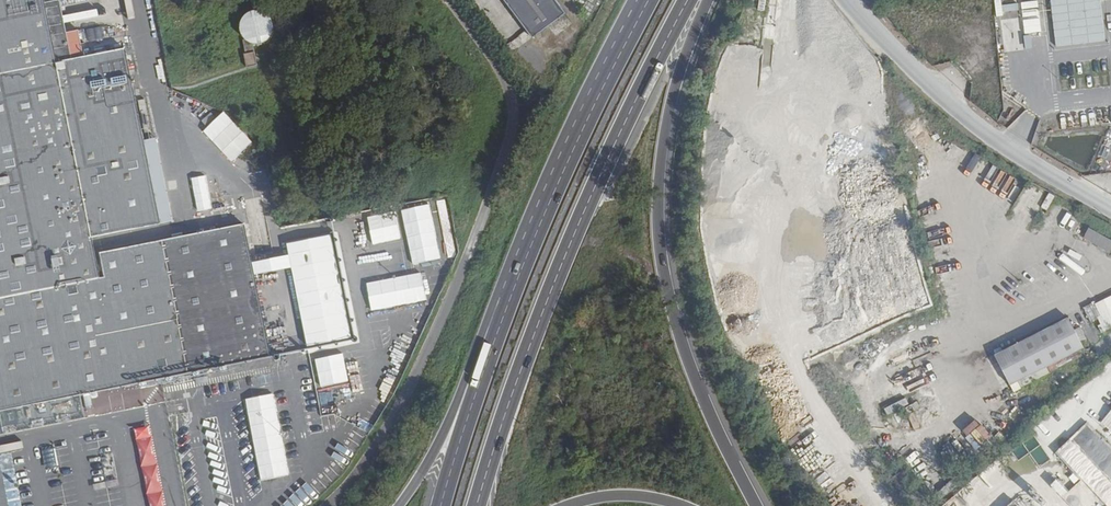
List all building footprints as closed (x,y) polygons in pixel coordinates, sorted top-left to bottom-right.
[(65,374),(76,372),(82,399),(272,360),(256,278),(253,264),(245,225),(96,256),(93,240),(162,225),(145,142),(129,68),(121,62),(115,57),(108,51),(85,56),(79,30),(69,32),(52,35),(45,0),(0,0),(0,387),(65,374)] [(52,35),(69,32),(62,0),(45,0),(52,35)] [(532,33),(564,8),(558,0),(507,0),(532,33)] [(239,11),(240,42),(270,41),(269,10),(239,11)] [(115,57),(121,62),(129,68),(126,48),(108,51),(115,57)] [(243,53),(244,65),(255,64),(253,51),(243,53)] [(153,132),(146,100),(139,101),(146,134),(153,132)] [(231,162),(252,143),(222,111),(201,131),(231,162)] [(158,140),(145,142),(162,225),(174,222),(158,140)] [(1082,238),(1108,252),(1110,246),(1110,241),(1087,228),(1082,238)] [(260,263),(253,264),(256,278),(263,277),(260,263)] [(1094,306),(1101,319),(1106,328),(1110,326),(1110,297),(1094,306)] [(1094,306),(1093,304),(1082,309),(1089,325),(1101,319),(1094,306)] [(1065,321),(993,357),(1010,389),(1080,353),(1065,321)] [(0,387),(0,412),(1,415),(73,400),(65,374),(0,387)] [(887,414),(898,409),(895,403),(884,409),(887,414)] [(1099,424),(1110,433),(1110,408),(1099,424)] [(1085,422),(1054,454),(1108,505),(1110,505),(1110,448),(1085,422)] [(151,436),(135,440),(148,505),(165,505),(151,436)] [(1010,450),(1015,458),(1038,444),(1033,436),(1010,450)] [(1056,480),(1050,484),(1060,497),(1066,493),(1056,480)]
